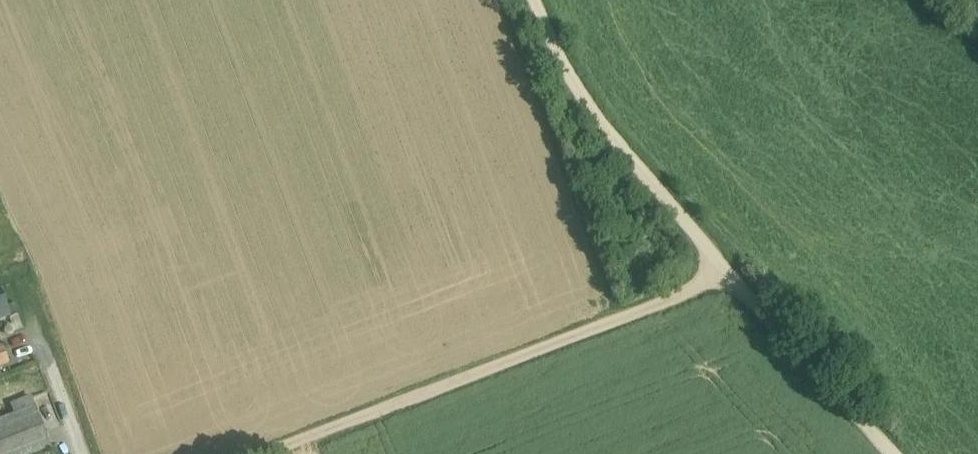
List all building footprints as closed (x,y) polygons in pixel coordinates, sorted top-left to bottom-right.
[(9,317),(0,293),(0,320),(9,317)] [(0,348),(0,365),(9,362),(3,346),(0,348)] [(32,398),(11,406),(16,417),(36,409),(32,398)] [(0,423),(0,453),(30,453),(51,446),(36,409),(16,417),(0,423)]
